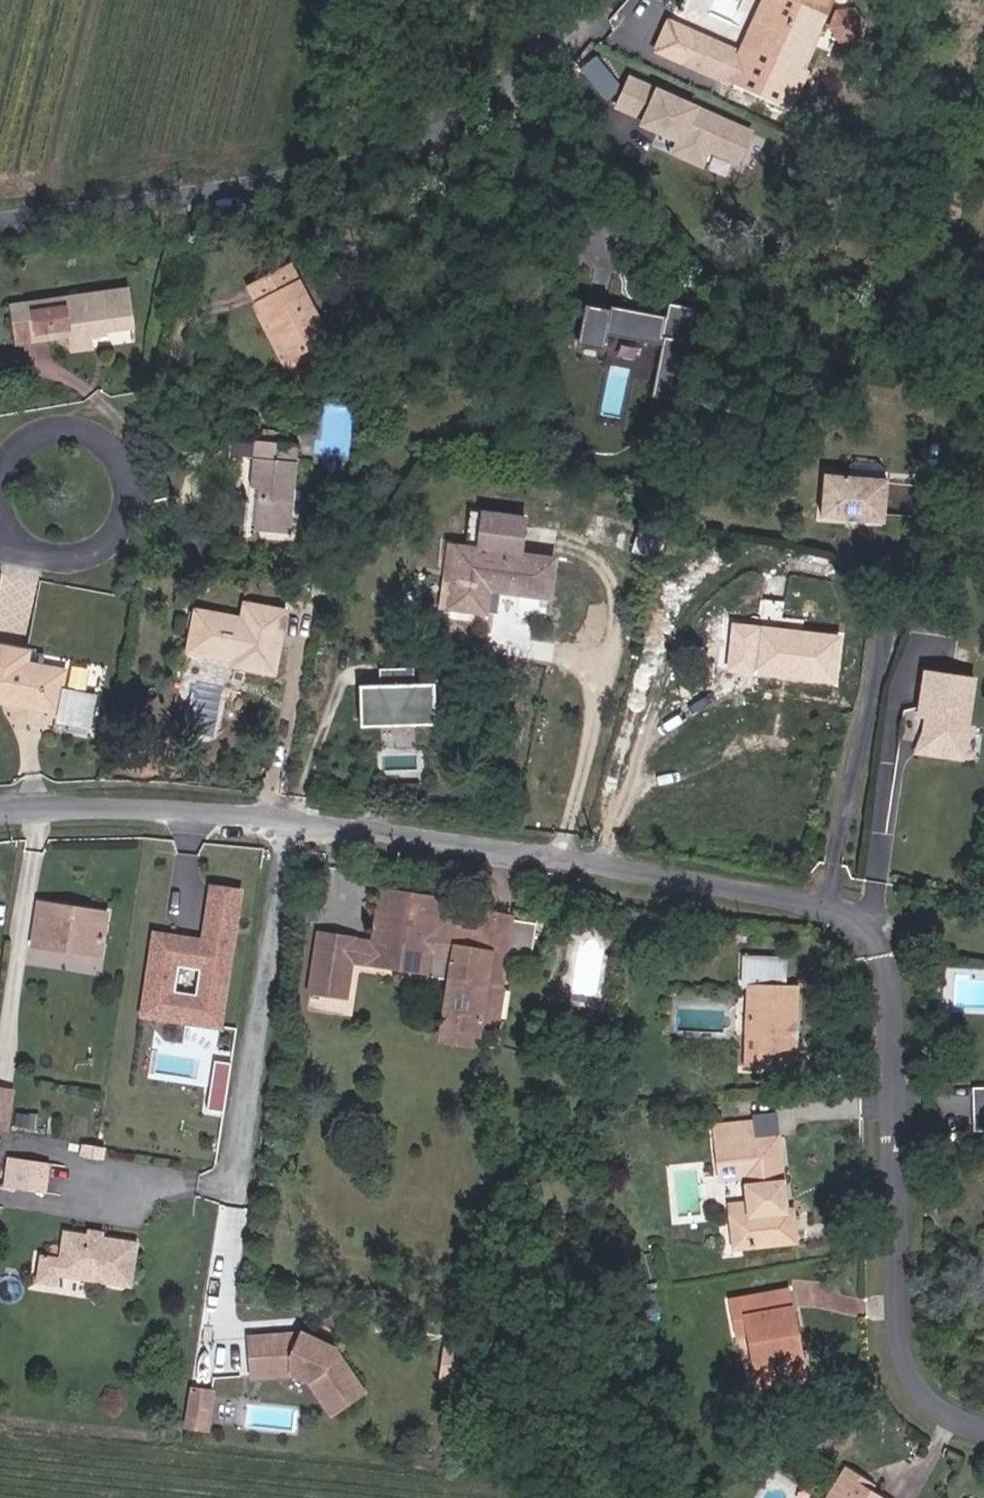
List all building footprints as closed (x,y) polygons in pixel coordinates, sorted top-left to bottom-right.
[(693,9),(707,15),(713,1),(710,0),(698,0),(693,9)] [(769,21),(756,16),(750,29),(783,42),(775,59),(780,60),(799,68),(804,70),(836,0),(777,0),(769,21)] [(682,63),(733,84),(748,49),(698,27),(682,63)] [(615,73),(632,62),(621,46),(605,57),(615,73)] [(640,74),(632,62),(615,73),(623,85),(640,74)] [(296,351),(333,332),(293,253),(256,272),(296,351)] [(92,324),(135,318),(131,280),(27,294),(29,308),(12,310),(15,334),(70,327),(72,341),(93,337),(92,324)] [(685,390),(700,295),(673,291),(670,304),(615,296),(615,299),(589,295),(584,331),(609,335),(610,324),(666,333),(658,386),(685,390)] [(12,310),(29,308),(27,294),(10,296),(12,310)] [(265,526),(301,529),(309,441),(263,438),(259,481),(269,482),(265,526)] [(895,469),(832,465),(829,510),(893,513),(895,469)] [(264,535),(265,526),(269,482),(259,481),(254,535),(264,535)] [(669,560),(675,536),(649,530),(643,554),(669,560)] [(565,560),(462,545),(457,574),(474,577),(470,606),(496,610),(499,584),(561,593),(565,560)] [(256,618),(271,621),(274,604),(259,601),(256,618)] [(254,665),(285,670),(296,608),(274,604),(271,621),(256,618),(210,609),(204,647),(245,655),(255,656),(254,665)] [(771,625),(767,663),(766,666),(846,675),(850,633),(771,625)] [(66,705),(73,664),(36,658),(38,647),(0,640),(0,694),(66,705)] [(244,663),(254,665),(255,656),(245,655),(244,663)] [(943,725),(959,742),(983,742),(983,667),(936,667),(936,701),(943,701),(943,710),(943,725)] [(78,719),(100,722),(106,680),(77,675),(72,711),(78,711),(78,719)] [(381,685),(379,727),(402,728),(403,712),(442,713),(441,729),(460,730),(462,689),(381,685)] [(936,747),(983,747),(983,742),(959,742),(943,725),(936,747)] [(247,895),(251,874),(223,869),(220,891),(247,895)] [(411,882),(391,878),(382,932),(380,942),(401,946),(411,882)] [(451,888),(411,882),(401,946),(430,950),(444,953),(441,970),(464,973),(456,1023),(487,1028),(494,1029),(498,1007),(503,975),(513,976),(518,949),(539,952),(545,909),(497,901),(494,924),(475,921),(460,918),(446,916),(451,888)] [(50,934),(118,944),(122,912),(86,908),(88,895),(56,890),(50,934)] [(244,916),(247,895),(220,891),(214,923),(204,922),(202,931),(218,934),(221,912),(244,916)] [(86,908),(122,912),(124,901),(88,895),(86,908)] [(477,913),(461,910),(460,918),(475,921),(477,913)] [(229,1009),(244,916),(221,912),(218,934),(202,931),(204,922),(165,915),(156,971),(176,974),(173,993),(202,997),(201,1005),(229,1009)] [(363,929),(327,923),(318,976),(354,982),(359,950),(363,929)] [(359,950),(429,961),(430,950),(401,946),(380,942),(382,932),(363,929),(359,950)] [(173,993),(176,974),(156,971),(152,997),(201,1005),(202,997),(173,993)] [(513,976),(503,975),(498,1007),(508,1009),(513,976)] [(354,982),(318,976),(317,980),(353,986),(354,982)] [(752,1070),(801,1067),(796,984),(746,988),(752,1070)] [(487,1028),(456,1023),(454,1035),(485,1041),(487,1028)] [(210,1107),(225,1110),(233,1061),(218,1059),(210,1107)] [(0,1080),(0,1119),(22,1122),(27,1084),(0,1080)] [(734,1143),(760,1140),(759,1126),(732,1128),(734,1143)] [(744,1248),(804,1242),(802,1212),(784,1213),(783,1203),(793,1202),(786,1137),(760,1140),(734,1143),(732,1128),(718,1130),(725,1179),(752,1176),(755,1203),(756,1216),(740,1217),(744,1248)] [(53,1177),(57,1151),(17,1144),(13,1171),(53,1177)] [(740,1217),(756,1216),(755,1203),(739,1205),(740,1217)] [(90,1224),(92,1224),(91,1228),(103,1230),(104,1226),(105,1226),(106,1221),(91,1219),(90,1224)] [(134,1276),(140,1231),(105,1226),(104,1226),(103,1230),(91,1228),(92,1224),(90,1224),(66,1221),(63,1248),(60,1265),(134,1276)] [(60,1265),(63,1248),(44,1245),(40,1273),(59,1275),(60,1265)] [(781,1319),(806,1312),(801,1296),(776,1302),(781,1319)] [(815,1385),(806,1348),(814,1346),(806,1312),(781,1319),(776,1302),(744,1311),(749,1330),(762,1327),(766,1343),(780,1395),(815,1385)] [(298,1324),(255,1326),(256,1368),(300,1366),(317,1374),(338,1405),(370,1383),(338,1337),(308,1324),(306,1328),(298,1328),(298,1324)] [(753,1346),(766,1343),(762,1327),(749,1330),(753,1346)] [(815,1385),(824,1383),(814,1346),(806,1348),(815,1385)] [(187,1428),(213,1430),(217,1388),(191,1386),(187,1428)] [(884,1494),(889,1485),(861,1468),(842,1497),(891,1497),(884,1494)] [(901,1492),(889,1485),(884,1494),(891,1497),(897,1497),(901,1492)]
